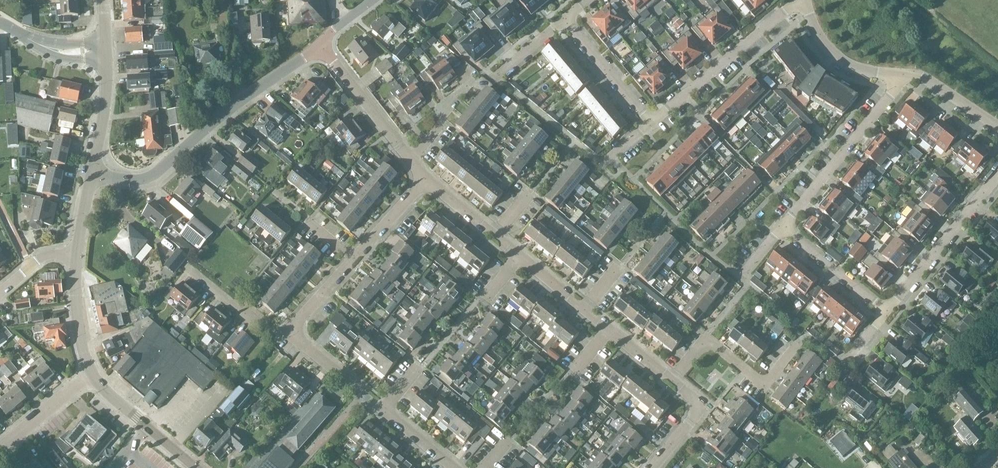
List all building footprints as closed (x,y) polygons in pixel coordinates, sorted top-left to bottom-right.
[(124,10),(145,8),(145,0),(123,0),(124,10)] [(300,0),(288,1),(290,27),(327,24),(326,0),(300,0)] [(414,1),(416,2),(415,4),(416,5),(411,11),(425,22),(437,8),(437,7),(442,1),(440,0),(415,0),(414,1)] [(505,4),(497,11),(514,31),(522,24),(513,13),(518,9),(510,0),(508,0),(504,3),(505,4)] [(530,0),(521,0),(519,1),(531,16),(539,10),(530,0)] [(542,0),(530,0),(539,10),(545,4),(542,0)] [(648,10),(639,0),(625,0),(630,6),(625,10),(634,21),(648,10)] [(648,10),(659,0),(639,0),(648,10)] [(755,18),(766,9),(762,4),(768,0),(751,0),(744,6),(755,18)] [(673,3),(666,9),(672,16),(679,10),(673,3)] [(72,17),(78,16),(77,4),(61,5),(61,11),(56,12),(57,24),(72,23),(72,17)] [(456,24),(465,11),(459,7),(450,20),(456,24)] [(601,14),(618,34),(631,23),(622,12),(617,16),(610,7),(608,9),(607,8),(602,12),(603,13),(601,14)] [(705,18),(721,38),(723,37),(724,38),(729,34),(728,33),(730,31),(722,22),(727,18),(718,7),(705,18)] [(145,8),(124,10),(125,22),(146,21),(145,8)] [(488,17),(483,22),(491,31),(496,27),(505,38),(514,31),(497,11),(489,18),(488,17)] [(605,45),(618,34),(601,14),(600,16),(599,14),(594,18),(595,20),(593,22),(600,30),(596,34),(605,45)] [(649,22),(653,25),(659,18),(654,14),(649,22)] [(679,25),(687,21),(683,14),(675,18),(679,25)] [(373,30),(372,31),(383,40),(390,32),(398,39),(406,31),(394,20),(391,24),(384,17),(378,24),(377,24),(375,23),(372,27),(372,29),(373,30)] [(720,40),(721,38),(705,18),(691,29),(701,40),(705,36),(713,45),(715,44),(716,45),(721,41),(720,40)] [(269,19),(252,20),(253,33),(256,33),(256,40),(253,40),(253,44),(255,45),(262,45),(263,44),(263,42),(269,41),(271,41),(270,35),(269,19)] [(470,40),(484,56),(492,49),(483,38),(488,34),(480,24),(475,28),(475,29),(467,36),(470,40)] [(143,43),(143,36),(149,36),(148,29),(125,30),(126,44),(143,43)] [(448,30),(443,34),(449,41),(454,37),(448,30)] [(675,43),(692,63),(694,61),(695,63),(700,59),(699,57),(701,56),(693,47),(698,43),(688,32),(675,43)] [(165,37),(154,38),(155,53),(166,52),(165,37)] [(376,56),(362,39),(350,49),(357,57),(356,59),(362,67),(376,56)] [(475,63),(484,56),(470,40),(462,46),(459,43),(458,42),(453,46),(461,56),(466,52),(475,63)] [(415,49),(405,41),(393,55),(401,62),(410,52),(411,53),(415,49)] [(816,73),(791,42),(774,55),(795,81),(792,92),(797,97),(800,93),(809,100),(809,101),(809,102),(811,98),(842,116),(858,97),(823,77),(820,82),(814,77),(818,71),(816,73)] [(563,51),(556,43),(543,55),(550,63),(563,51)] [(690,64),(692,63),(675,43),(662,54),(671,65),(676,61),(684,70),(686,68),(687,70),(692,65),(690,64)] [(218,47),(217,44),(194,48),(198,70),(215,67),(214,65),(221,64),(218,47)] [(550,63),(556,71),(570,59),(563,51),(550,63)] [(166,52),(155,53),(156,60),(175,59),(174,52),(166,52)] [(454,65),(450,60),(447,56),(441,60),(439,61),(438,61),(434,63),(434,65),(433,66),(435,69),(448,85),(456,79),(449,69),(454,65)] [(646,67),(663,87),(665,86),(666,87),(670,83),(669,82),(671,80),(664,71),(668,67),(659,56),(646,67)] [(147,57),(127,59),(128,72),(148,71),(147,63),(152,63),(152,57),(147,57)] [(576,67),(570,59),(556,71),(563,79),(576,67)] [(375,68),(382,77),(393,69),(386,60),(375,68)] [(448,85),(435,69),(433,66),(431,66),(428,68),(428,70),(419,77),(427,87),(432,83),(439,92),(448,85)] [(563,79),(569,86),(583,75),(576,67),(563,79)] [(661,89),(663,87),(646,67),(633,78),(642,90),(647,86),(654,95),(656,93),(657,94),(662,90),(661,89)] [(779,68),(772,73),(777,80),(784,75),(779,68)] [(129,83),(127,83),(128,90),(130,90),(130,91),(157,90),(156,83),(160,82),(160,81),(168,80),(167,70),(155,71),(155,76),(129,78),(129,83)] [(590,83),(583,75),(569,86),(576,95),(590,83)] [(782,80),(787,86),(793,81),(788,75),(782,80)] [(417,110),(425,103),(418,94),(423,90),(412,76),(407,80),(409,82),(406,85),(410,90),(404,94),(417,110)] [(177,100),(185,100),(184,80),(177,80),(177,100)] [(751,80),(743,88),(756,101),(759,103),(771,91),(760,80),(756,85),(751,80)] [(81,89),(81,88),(50,81),(46,98),(77,105),(79,94),(82,94),(83,90),(81,89)] [(306,81),(299,90),(314,103),(315,102),(319,106),(331,92),(320,83),(315,89),(306,81)] [(546,87),(538,93),(544,101),(552,94),(546,87)] [(593,87),(579,98),(586,107),(600,95),(593,87)] [(756,101),(743,88),(736,96),(748,108),(748,109),(750,111),(759,103),(756,101)] [(486,89),(479,99),(492,109),(492,108),(496,103),(503,108),(507,104),(500,99),(499,100),(486,89)] [(300,106),(296,111),(306,119),(314,110),(310,107),(314,103),(299,90),(298,91),(297,90),(295,90),(292,93),(292,95),(293,96),(291,98),(300,106)] [(774,92),(783,101),(811,130),(815,126),(780,91),(774,92)] [(160,94),(150,95),(151,111),(162,109),(160,94)] [(400,98),(397,94),(388,101),(396,111),(401,107),(408,116),(409,116),(410,117),(411,117),(415,115),(415,113),(414,111),(417,110),(404,94),(400,98)] [(56,104),(16,95),(19,126),(49,133),(53,118),(61,120),(61,122),(75,125),(78,114),(55,109),(56,104)] [(607,103),(600,95),(586,107),(593,114),(607,103)] [(748,108),(736,96),(728,103),(740,116),(748,109),(748,108)] [(499,114),(492,108),(492,109),(479,99),(471,108),(484,119),(485,118),(489,113),(496,118),(499,114)] [(387,103),(381,107),(389,117),(394,113),(387,103)] [(607,103),(593,114),(599,122),(613,111),(607,103)] [(728,103),(720,111),(733,124),(736,127),(744,119),(740,116),(728,103)] [(920,109),(913,103),(912,104),(911,103),(908,107),(903,103),(895,113),(900,117),(899,118),(907,126),(920,109)] [(564,116),(568,108),(562,105),(558,112),(564,116)] [(275,106),(256,128),(277,146),(283,138),(281,137),(283,134),(277,129),(283,122),(290,128),(295,121),(275,106)] [(491,123),(485,118),(484,119),(471,108),(464,118),(477,128),(477,127),(481,122),(488,127),(491,123)] [(184,109),(168,112),(171,127),(186,124),(184,109)] [(919,138),(933,122),(928,118),(927,117),(928,116),(920,109),(907,126),(913,131),(911,133),(914,135),(917,138),(918,137),(919,138)] [(620,119),(613,111),(599,122),(606,130),(620,119)] [(720,111),(712,119),(717,123),(712,128),(722,138),(726,133),(728,135),(736,127),(733,124),(720,111)] [(145,140),(162,138),(159,113),(142,115),(145,140)] [(764,118),(768,122),(773,118),(768,114),(764,118)] [(532,117),(525,126),(532,132),(528,137),(527,138),(540,149),(547,139),(546,138),(551,132),(532,117)] [(322,118),(317,124),(322,128),(327,122),(322,118)] [(484,132),(477,127),(477,128),(464,118),(456,127),(469,137),(474,131),(480,137),(484,132)] [(777,122),(773,118),(768,122),(773,127),(777,122)] [(339,143),(359,128),(352,119),(343,126),(339,121),(329,129),(333,134),(336,136),(335,139),(339,143)] [(620,119),(606,130),(613,138),(627,127),(620,119)] [(798,127),(790,135),(802,148),(810,140),(806,135),(810,131),(800,121),(796,126),(798,127)] [(937,145),(950,129),(942,122),(941,123),(940,123),(938,126),(933,122),(919,138),(933,149),(937,145)] [(756,132),(761,128),(756,124),(752,128),(756,132)] [(698,133),(711,147),(718,140),(704,127),(698,133)] [(357,143),(366,137),(359,128),(339,143),(342,148),(345,148),(347,150),(351,156),(361,148),(357,143)] [(954,151),(962,141),(957,137),(958,137),(957,136),(958,135),(950,129),(937,145),(945,152),(949,147),(954,151)] [(763,130),(758,134),(763,139),(767,134),(763,130)] [(749,140),(753,136),(749,131),(744,136),(749,140)] [(260,142),(247,132),(243,136),(238,133),(230,143),(243,154),(248,149),(252,152),(260,142)] [(527,138),(528,137),(521,132),(518,136),(524,141),(520,147),(519,148),(532,158),(540,149),(527,138)] [(711,147),(698,133),(692,139),(705,153),(711,147)] [(783,137),(779,140),(782,143),(783,144),(795,155),(802,148),(790,135),(785,139),(783,137)] [(874,145),(873,147),(890,161),(898,152),(901,154),(904,150),(894,141),(890,145),(880,137),(879,139),(877,139),(875,141),(874,143),(874,145)] [(147,158),(148,158),(153,157),(154,157),(154,156),(155,156),(155,155),(156,154),(156,153),(156,152),(156,151),(167,150),(166,147),(172,146),(171,140),(162,141),(162,138),(145,140),(146,148),(145,149),(144,150),(144,151),(143,153),(144,154),(144,155),(145,156),(146,157),(147,158)] [(755,138),(751,142),(755,146),(759,142),(755,138)] [(68,154),(70,143),(56,139),(55,146),(42,142),(40,148),(68,154)] [(705,153),(692,139),(685,146),(699,159),(698,160),(702,163),(709,156),(705,153)] [(456,157),(455,156),(450,152),(456,145),(452,141),(446,148),(447,149),(436,162),(446,170),(456,157)] [(519,148),(520,147),(513,141),(510,145),(517,150),(512,156),(511,157),(525,167),(532,158),(519,148)] [(966,164),(979,148),(972,142),(971,143),(970,142),(967,145),(962,141),(954,151),(953,153),(958,157),(966,164)] [(793,156),(795,155),(782,143),(774,150),(787,163),(790,160),(791,161),(794,157),(793,156)] [(699,159),(685,146),(679,152),(692,165),(693,165),(698,160),(699,159)] [(883,170),(890,161),(873,147),(871,148),(870,148),(867,150),(866,152),(867,154),(865,156),(875,164),(871,168),(882,177),(886,172),(883,170)] [(40,148),(39,153),(52,156),(51,163),(65,166),(68,154),(53,151),(40,148)] [(979,148),(966,164),(975,171),(979,166),(984,170),(992,161),(987,157),(987,156),(986,155),(987,154),(979,148)] [(466,164),(464,163),(459,159),(465,152),(461,149),(455,156),(456,157),(446,170),(455,178),(466,164)] [(779,171),(787,163),(774,150),(767,158),(779,171)] [(511,157),(512,156),(506,151),(503,154),(509,160),(504,166),(517,177),(525,167),(511,157)] [(228,170),(225,168),(230,162),(220,154),(219,156),(214,152),(204,164),(205,164),(200,171),(204,175),(203,177),(217,189),(225,180),(222,177),(228,170)] [(692,165),(679,152),(673,158),(689,175),(696,169),(693,165),(692,165)] [(27,153),(26,160),(37,162),(38,156),(27,153)] [(259,166),(246,155),(239,162),(253,173),(259,166)] [(767,158),(764,155),(756,163),(757,164),(753,168),(763,178),(767,174),(771,178),(779,171),(767,158)] [(381,169),(377,174),(376,175),(389,186),(400,173),(396,170),(398,167),(386,157),(382,162),(378,160),(375,164),(381,169)] [(475,172),(473,171),(468,167),(474,160),(470,157),(464,163),(466,164),(455,178),(464,185),(475,172)] [(683,181),(689,175),(673,158),(666,165),(683,181)] [(38,172),(40,164),(29,162),(27,169),(38,172)] [(581,183),(582,182),(586,177),(593,182),(596,178),(589,173),(589,174),(575,163),(568,172),(581,183)] [(251,176),(238,164),(233,170),(246,182),(251,176)] [(478,175),(483,168),(479,164),(473,171),(475,172),(464,185),(473,193),(484,180),(483,179),(478,175)] [(878,182),(882,177),(871,168),(868,172),(858,164),(857,166),(855,165),(850,170),(852,172),(850,174),(868,188),(875,179),(878,182)] [(677,188),(683,181),(666,165),(660,171),(677,188)] [(315,171),(311,168),(306,175),(299,169),(289,182),(298,190),(309,178),(315,171)] [(374,179),(369,184),(368,185),(382,195),(389,186),(376,175),(377,174),(370,169),(367,173),(374,179)] [(33,180),(60,186),(63,174),(49,171),(47,177),(42,175),(42,176),(35,174),(33,180)] [(670,194),(677,188),(660,171),(654,177),(667,191),(670,194)] [(493,187),(492,187),(487,182),(493,175),(489,172),(483,179),(484,180),(473,193),(483,200),(493,187)] [(568,172),(560,181),(574,192),(575,191),(582,197),(589,188),(582,182),(581,183),(568,172)] [(733,207),(736,209),(742,203),(744,206),(757,193),(754,191),(760,185),(748,172),(724,196),(717,189),(707,199),(714,206),(691,229),(706,244),(712,238),(710,235),(714,230),(718,234),(730,221),(727,218),(733,212),(730,209),(733,207)] [(860,197),(868,188),(850,174),(849,175),(848,175),(846,176),(844,179),(845,181),(842,184),(852,192),(849,196),(859,205),(863,200),(860,197)] [(900,184),(904,180),(898,174),(894,179),(900,184)] [(318,186),(324,179),(321,176),(315,183),(309,178),(298,190),(307,198),(318,186)] [(661,197),(667,191),(654,177),(647,183),(661,197)] [(366,188),(362,193),(361,194),(374,205),(382,195),(368,185),(369,184),(362,178),(359,182),(366,188)] [(188,179),(175,195),(192,208),(198,202),(193,198),(200,189),(188,179)] [(934,185),(927,193),(949,210),(954,204),(953,202),(954,201),(945,193),(949,189),(940,181),(939,181),(938,179),(935,182),(934,184),(933,184),(934,185)] [(33,180),(32,184),(45,187),(43,195),(58,198),(60,186),(33,180)] [(493,187),(483,200),(492,208),(503,195),(496,190),(502,183),(498,180),(492,187),(493,187)] [(582,197),(575,191),(574,192),(560,181),(553,190),(567,201),(567,200),(571,195),(578,201),(582,197)] [(318,186),(307,198),(317,206),(327,194),(327,195),(334,187),(330,184),(324,191),(318,186)] [(206,186),(202,191),(211,199),(212,198),(218,203),(222,199),(216,194),(206,186)] [(366,214),(374,205),(361,194),(362,193),(355,188),(352,192),(358,197),(354,202),(353,203),(366,214)] [(574,206),(567,200),(567,201),(553,190),(545,200),(547,201),(559,211),(564,204),(571,210),(574,206)] [(832,193),(827,198),(829,200),(828,201),(845,216),(848,218),(859,205),(849,196),(845,200),(835,192),(834,194),(832,193)] [(922,202),(918,207),(928,215),(931,210),(941,218),(942,216),(943,217),(949,210),(927,193),(920,201),(922,202)] [(40,200),(23,196),(23,207),(34,210),(33,215),(34,216),(31,227),(32,229),(34,230),(36,231),(38,230),(40,229),(41,226),(43,226),(43,225),(52,227),(57,206),(40,203),(40,200)] [(617,212),(630,223),(637,213),(624,203),(625,202),(618,196),(614,200),(622,206),(617,211),(617,212)] [(359,223),(366,214),(353,203),(354,202),(347,197),(344,201),(351,206),(346,212),(346,213),(359,223)] [(838,225),(845,216),(828,201),(826,203),(825,201),(820,207),(822,208),(820,210),(830,218),(826,223),(837,232),(841,227),(838,225)] [(142,215),(159,230),(170,217),(153,202),(142,215)] [(571,215),(576,219),(585,208),(580,204),(571,215)] [(617,212),(617,211),(610,205),(607,209),(614,215),(610,221),(609,221),(622,232),(630,223),(617,212)] [(912,211),(906,219),(927,236),(933,230),(931,229),(933,227),(924,219),(928,215),(918,207),(916,205),(912,210),(912,211)] [(350,234),(359,223),(346,213),(346,212),(339,206),(336,211),(343,216),(337,223),(350,234)] [(262,228),(272,216),(263,208),(253,220),(252,219),(245,227),(250,231),(256,223),(261,227),(262,228)] [(545,211),(555,219),(557,215),(548,208),(545,211)] [(870,209),(866,216),(873,220),(870,225),(882,231),(889,219),(870,209)] [(432,214),(421,227),(427,232),(425,235),(429,238),(432,233),(441,223),(432,214)] [(567,223),(557,215),(555,219),(564,227),(567,223)] [(609,221),(610,221),(602,215),(599,219),(606,224),(602,230),(601,230),(615,241),(622,232),(609,221)] [(271,236),(282,223),(272,216),(262,228),(261,227),(255,235),(259,238),(265,230),(270,235),(271,236)] [(180,236),(198,252),(213,235),(194,219),(180,236)] [(900,228),(896,233),(906,241),(910,236),(919,244),(921,242),(922,243),(927,236),(906,219),(900,227),(900,228)] [(174,229),(179,224),(174,220),(169,225),(174,229)] [(414,220),(405,231),(410,235),(419,224),(414,220)] [(442,241),(453,228),(443,220),(441,223),(432,233),(442,241)] [(837,232),(826,223),(823,221),(819,225),(813,220),(811,222),(809,220),(805,226),(806,227),(805,229),(807,231),(806,233),(812,238),(813,236),(823,244),(831,235),(833,237),(837,232)] [(997,246),(997,226),(992,221),(982,233),(997,246)] [(281,244),(291,231),(282,223),(271,236),(270,235),(264,243),(268,246),(274,238),(281,244)] [(535,243),(545,231),(536,223),(525,235),(535,243)] [(576,231),(567,223),(564,227),(573,234),(576,231)] [(601,230),(602,230),(595,224),(592,228),(599,234),(594,240),(607,250),(615,241),(601,230)] [(134,260),(139,254),(149,242),(128,225),(112,245),(126,257),(128,255),(134,260)] [(870,226),(862,236),(874,246),(882,237),(870,226)] [(452,249),(463,236),(453,228),(442,241),(452,249)] [(544,251),(554,238),(545,231),(535,243),(544,251)] [(586,239),(576,231),(573,234),(583,242),(586,239)] [(906,241),(896,233),(895,231),(891,236),(892,238),(889,241),(890,242),(886,246),(889,248),(906,262),(911,256),(910,255),(912,253),(903,246),(906,241)] [(452,249),(450,252),(453,255),(455,252),(461,257),(470,246),(472,244),(463,236),(452,249)] [(670,256),(671,255),(675,250),(683,256),(686,252),(678,245),(677,247),(665,237),(657,246),(670,256)] [(554,238),(544,251),(553,259),(555,257),(565,244),(562,242),(561,244),(554,238)] [(422,239),(416,246),(420,249),(425,242),(422,239)] [(595,247),(586,239),(583,242),(592,250),(595,247)] [(300,256),(313,267),(320,257),(308,247),(309,245),(302,240),(299,244),(305,250),(301,255),(300,256)] [(425,242),(420,249),(423,252),(429,245),(425,242)] [(400,244),(393,253),(395,255),(409,267),(411,268),(414,264),(410,261),(414,255),(412,253),(415,250),(409,245),(406,248),(400,244)] [(564,265),(575,252),(565,244),(555,257),(564,265)] [(857,244),(849,254),(858,262),(866,252),(857,244)] [(889,248),(886,246),(884,245),(878,252),(873,257),(885,267),(889,262),(898,270),(899,268),(901,269),(906,262),(889,248)] [(469,267),(480,254),(470,246),(461,257),(460,260),(469,267)] [(657,246),(650,255),(663,265),(663,264),(670,269),(674,264),(675,265),(678,261),(671,255),(670,256),(657,246)] [(972,246),(962,258),(979,271),(985,263),(990,267),(996,259),(983,248),(980,253),(972,246)] [(604,254),(595,247),(592,250),(601,257),(604,254)] [(300,256),(301,255),(294,249),(291,253),(298,259),(293,264),(292,265),(305,276),(313,267),(300,256)] [(177,250),(164,267),(174,274),(187,258),(177,250)] [(774,271),(787,256),(786,256),(787,255),(781,250),(780,251),(779,250),(775,255),(774,255),(770,259),(771,260),(767,265),(774,271)] [(573,272),(584,260),(575,252),(564,265),(573,272)] [(469,267),(467,270),(470,273),(473,270),(479,275),(490,262),(480,254),(469,267)] [(890,280),(881,272),(885,267),(873,257),(870,254),(862,264),(871,271),(865,277),(869,280),(868,282),(873,285),(874,284),(881,290),(882,289),(883,290),(890,283),(888,281),(890,280)] [(404,273),(409,267),(395,255),(387,265),(401,277),(406,281),(409,277),(404,273)] [(670,269),(663,264),(663,265),(650,255),(642,264),(655,275),(656,274),(660,269),(667,274),(671,270),(670,269)] [(782,278),(794,263),(787,256),(774,271),(782,278)] [(292,265),(293,264),(286,258),(283,262),(290,268),(285,274),(284,274),(297,285),(305,276),(292,265)] [(443,260),(439,265),(448,273),(452,267),(443,260)] [(584,260),(573,272),(583,280),(593,268),(584,260)] [(789,284),(802,269),(794,263),(782,278),(789,284)] [(663,280),(656,274),(655,275),(642,264),(635,274),(647,284),(653,278),(660,284),(663,280)] [(727,287),(714,276),(714,275),(719,270),(712,264),(707,269),(707,270),(704,273),(700,278),(707,284),(706,285),(719,296),(727,287)] [(396,283),(401,277),(387,265),(379,275),(390,284),(398,290),(401,286),(396,283)] [(284,274),(285,274),(278,268),(275,272),(282,278),(277,283),(277,284),(289,294),(297,285),(284,274)] [(462,276),(462,275),(459,272),(454,269),(449,274),(458,281),(462,276)] [(797,290),(809,275),(802,269),(789,284),(797,290)] [(945,279),(942,282),(960,297),(965,290),(968,292),(975,282),(970,278),(961,270),(959,272),(959,276),(956,276),(951,271),(950,272),(948,271),(943,277),(945,279)] [(390,284),(379,275),(377,273),(369,282),(380,291),(387,298),(390,294),(386,290),(390,284)] [(47,282),(55,282),(55,274),(47,275),(47,282)] [(797,290),(793,295),(806,305),(812,297),(819,288),(815,284),(817,281),(816,280),(816,279),(811,274),(810,275),(809,275),(797,290)] [(993,274),(987,279),(992,284),(997,278),(993,274)] [(465,278),(462,275),(462,276),(458,281),(467,289),(473,282),(466,277),(465,278)] [(447,276),(436,289),(455,304),(463,295),(465,292),(460,287),(458,290),(450,284),(453,281),(447,276)] [(277,284),(277,283),(271,277),(267,281),(274,287),(270,292),(269,293),(282,303),(289,294),(277,284)] [(706,285),(707,284),(700,278),(697,282),(704,288),(699,294),(699,295),(712,305),(719,296),(706,285)] [(750,282),(759,290),(763,285),(754,278),(750,282)] [(380,291),(369,282),(366,280),(359,290),(377,305),(380,301),(375,297),(380,291)] [(45,282),(46,286),(39,286),(40,300),(54,299),(54,294),(62,294),(61,282),(55,282),(47,282),(45,282)] [(106,284),(92,288),(96,308),(105,306),(106,308),(115,306),(115,303),(125,301),(123,289),(116,290),(115,284),(114,283),(106,284)] [(170,289),(167,286),(160,295),(169,302),(171,298),(179,305),(192,290),(183,283),(176,292),(171,288),(170,289)] [(641,284),(638,287),(644,292),(647,289),(647,288),(641,283),(641,284)] [(997,293),(997,283),(988,293),(993,298),(997,293)] [(665,298),(673,287),(668,284),(660,294),(665,298)] [(269,293),(270,292),(263,286),(260,290),(266,296),(261,302),(274,313),(282,303),(269,293)] [(520,309),(530,296),(521,288),(510,301),(520,309)] [(699,295),(699,294),(692,288),(689,292),(696,298),(692,303),(691,304),(704,315),(712,305),(699,295)] [(822,310),(834,295),(834,294),(829,289),(828,290),(826,289),(824,292),(819,288),(812,297),(816,301),(814,304),(822,310)] [(429,298),(428,299),(445,313),(447,314),(455,304),(436,289),(429,298)] [(656,297),(647,289),(644,293),(653,300),(656,297)] [(193,306),(201,297),(192,290),(179,305),(188,312),(185,315),(190,319),(198,310),(193,306)] [(371,310),(376,305),(359,290),(350,300),(351,301),(349,304),(357,311),(360,308),(368,315),(371,310)] [(930,293),(921,304),(937,317),(939,314),(941,314),(943,311),(943,309),(945,306),(952,312),(956,306),(944,296),(938,291),(934,297),(930,293)] [(625,297),(615,309),(624,317),(634,304),(638,298),(634,295),(630,300),(625,297)] [(829,317),(842,302),(834,295),(822,310),(829,317)] [(419,305),(418,307),(435,321),(437,322),(445,313),(428,299),(429,298),(427,296),(419,305)] [(530,317),(531,315),(540,304),(530,296),(520,309),(530,317)] [(665,304),(656,297),(653,300),(662,308),(665,304)] [(691,304),(692,303),(685,297),(681,302),(688,307),(683,313),(697,324),(704,315),(691,304)] [(16,302),(17,310),(31,308),(30,300),(16,302)] [(105,306),(96,308),(102,334),(118,331),(117,327),(123,326),(120,314),(128,313),(125,301),(115,303),(115,306),(106,308),(105,306)] [(540,304),(531,315),(541,322),(551,309),(542,302),(540,304)] [(837,323),(849,308),(842,302),(829,317),(837,323)] [(417,304),(413,308),(418,312),(413,319),(427,330),(435,321),(418,307),(419,305),(417,304)] [(633,324),(644,312),(634,304),(624,317),(633,324)] [(675,312),(665,304),(662,308),(672,316),(675,312)] [(210,330),(223,315),(214,308),(207,317),(202,313),(194,322),(199,327),(202,324),(210,330)] [(845,329),(857,314),(849,308),(837,323),(845,329)] [(541,322),(538,325),(542,328),(544,325),(551,330),(562,318),(551,309),(541,322)] [(499,315),(509,323),(512,318),(503,310),(499,315)] [(644,312),(633,324),(643,332),(644,330),(654,317),(657,314),(652,310),(648,315),(644,312)] [(512,318),(509,323),(512,325),(520,315),(517,312),(512,318)] [(684,320),(675,312),(672,316),(681,323),(684,320)] [(776,320),(766,313),(763,316),(773,324),(776,320)] [(31,316),(32,323),(43,322),(42,314),(31,316)] [(482,327),(485,329),(498,339),(500,341),(503,338),(498,334),(506,324),(493,314),(482,327)] [(857,314),(845,329),(852,336),(856,330),(857,331),(861,326),(860,326),(865,320),(864,320),(864,319),(858,314),(858,315),(857,314)] [(223,315),(210,330),(215,334),(212,337),(221,344),(229,335),(224,331),(232,322),(223,315)] [(335,328),(342,318),(337,315),(330,324),(335,328)] [(427,330),(413,319),(408,315),(406,318),(410,322),(405,328),(419,340),(427,330)] [(653,338),(664,325),(654,317),(644,330),(653,338)] [(118,337),(103,344),(106,350),(110,359),(124,352),(126,355),(131,350),(132,350),(139,342),(154,324),(149,318),(134,325),(136,331),(125,336),(126,338),(120,341),(118,337)] [(351,326),(342,318),(335,328),(339,331),(330,341),(332,343),(331,345),(335,348),(338,347),(339,349),(351,334),(347,331),(351,326)] [(911,323),(910,322),(903,330),(920,343),(927,335),(934,334),(937,329),(923,318),(919,323),(914,319),(911,323)] [(68,338),(66,325),(61,326),(60,319),(48,320),(48,323),(34,324),(36,334),(45,333),(46,341),(54,340),(56,351),(67,349),(65,338),(68,338)] [(554,336),(542,350),(547,354),(551,349),(556,343),(559,340),(569,327),(560,320),(551,330),(549,332),(554,336)] [(684,320),(682,323),(691,331),(694,327),(684,320)] [(776,326),(774,329),(772,331),(780,337),(784,332),(782,331),(785,328),(776,320),(773,324),(776,326)] [(744,321),(740,326),(730,339),(739,347),(749,334),(754,329),(744,321)] [(126,358),(113,373),(157,410),(185,377),(203,392),(216,377),(163,331),(154,324),(139,342),(144,345),(140,350),(136,347),(128,356),(132,359),(130,361),(126,358)] [(173,324),(170,329),(178,333),(181,328),(173,324)] [(521,333),(524,335),(528,338),(533,332),(534,331),(527,325),(521,333)] [(663,346),(675,330),(671,327),(669,329),(664,325),(653,338),(663,346)] [(360,357),(372,343),(367,339),(375,329),(371,326),(366,332),(365,334),(351,350),(352,350),(360,357)] [(413,351),(421,341),(419,340),(405,328),(403,326),(400,330),(405,334),(397,343),(406,350),(408,347),(413,351)] [(7,338),(9,340),(14,336),(7,327),(1,332),(0,331),(0,344),(7,338)] [(579,336),(569,327),(559,340),(556,343),(559,346),(562,342),(569,348),(579,336)] [(493,345),(498,339),(485,329),(477,338),(490,349),(494,353),(497,349),(493,345)] [(675,330),(663,346),(672,354),(683,341),(677,336),(679,334),(675,330)] [(749,334),(739,347),(748,354),(759,341),(753,337),(756,333),(753,330),(749,334)] [(837,349),(841,346),(833,338),(838,333),(835,330),(826,339),(837,349)] [(351,334),(339,349),(341,350),(340,351),(340,352),(345,356),(346,356),(347,355),(347,356),(352,350),(351,350),(365,334),(361,331),(355,338),(351,334)] [(536,335),(533,332),(528,338),(531,341),(536,335)] [(25,343),(29,339),(24,333),(20,337),(25,343)] [(231,350),(241,358),(254,343),(243,334),(239,338),(235,335),(224,348),(229,352),(231,350)] [(759,341),(748,354),(752,357),(751,358),(751,360),(754,363),(756,362),(757,361),(758,362),(768,349),(763,345),(766,341),(762,337),(759,341)] [(477,338),(469,348),(479,357),(490,366),(494,362),(484,355),(490,349),(477,338)] [(22,348),(30,356),(38,348),(30,340),(22,348)] [(369,364),(385,344),(381,341),(376,346),(372,343),(360,357),(369,364)] [(900,346),(895,342),(892,346),(890,345),(884,353),(901,366),(908,358),(914,357),(925,366),(929,362),(904,341),(900,346)] [(385,344),(369,364),(377,371),(388,357),(384,353),(389,347),(385,344)] [(841,352),(831,345),(827,349),(837,357),(841,352)] [(479,357),(469,348),(466,346),(458,356),(471,366),(476,370),(479,366),(474,362),(479,357)] [(555,352),(551,349),(547,354),(557,362),(561,357),(555,352)] [(799,363),(813,374),(822,363),(808,352),(799,363)] [(208,362),(217,366),(221,357),(212,354),(208,362)] [(388,357),(377,371),(385,378),(401,358),(397,355),(393,360),(388,357)] [(546,363),(536,355),(532,361),(541,369),(546,363)] [(466,372),(471,366),(458,356),(450,365),(465,378),(468,380),(471,376),(466,372)] [(29,364),(27,366),(44,386),(54,378),(45,366),(46,365),(47,364),(42,358),(31,367),(29,364)] [(6,364),(4,366),(12,376),(18,371),(10,361),(6,364)] [(519,368),(516,371),(523,376),(535,386),(536,387),(544,377),(538,373),(541,369),(532,361),(526,363),(523,367),(519,368)] [(606,379),(595,393),(599,396),(620,370),(610,362),(600,374),(606,379)] [(448,363),(440,373),(457,388),(465,378),(450,365),(448,363)] [(804,386),(813,374),(799,363),(790,375),(804,386)] [(872,368),(865,376),(885,392),(891,385),(888,382),(889,381),(896,380),(899,375),(885,364),(881,369),(876,365),(873,369),(872,368)] [(12,376),(4,366),(0,370),(8,379),(12,376)] [(44,386),(27,366),(19,372),(23,377),(20,380),(24,384),(25,383),(35,394),(39,391),(40,392),(42,392),(45,389),(45,388),(44,386)] [(291,390),(302,377),(294,370),(285,380),(281,376),(273,385),(281,392),(283,390),(287,394),(291,390)] [(620,370),(599,396),(602,399),(613,385),(620,390),(621,389),(630,378),(620,370)] [(535,386),(523,376),(516,371),(513,375),(518,379),(513,385),(524,394),(526,396),(535,386)] [(899,377),(909,384),(913,378),(902,372),(899,377)] [(630,378),(621,389),(631,396),(642,383),(632,375),(630,378)] [(795,398),(804,386),(790,375),(781,387),(795,398)] [(302,377),(291,390),(288,394),(291,398),(290,399),(299,407),(307,397),(302,394),(311,383),(302,377)] [(506,378),(503,382),(508,387),(504,392),(517,402),(524,394),(513,385),(506,378)] [(984,413),(965,391),(955,379),(944,389),(954,401),(954,400),(973,422),(984,413)] [(642,383),(631,396),(641,404),(652,390),(642,383)] [(15,384),(7,390),(4,393),(7,397),(17,409),(26,401),(16,390),(18,388),(15,384)] [(498,387),(495,391),(501,395),(495,402),(508,413),(517,402),(504,392),(498,387)] [(786,410),(795,398),(781,387),(772,399),(786,410)] [(250,399),(250,398),(238,388),(220,409),(228,417),(236,409),(239,411),(250,399)] [(419,414),(431,400),(427,396),(431,391),(427,388),(411,407),(419,414)] [(580,390),(572,400),(573,402),(587,413),(589,415),(593,411),(588,407),(595,398),(589,393),(587,396),(580,390)] [(652,390),(641,404),(651,412),(660,401),(662,398),(652,390)] [(854,390),(844,401),(851,406),(853,404),(857,407),(850,415),(861,423),(864,420),(865,421),(866,422),(876,409),(863,399),(854,390)] [(468,402),(473,397),(466,392),(462,397),(468,402)] [(306,406),(304,408),(311,414),(313,411),(325,421),(335,410),(319,395),(308,407),(306,406)] [(7,397),(3,400),(0,397),(0,409),(7,417),(17,409),(7,397)] [(748,421),(759,408),(745,397),(741,402),(738,399),(735,404),(731,401),(728,405),(748,422),(748,421)] [(433,416),(444,402),(440,398),(435,403),(431,400),(419,414),(428,422),(433,416)] [(495,407),(486,417),(502,430),(505,426),(503,424),(510,415),(508,413),(495,402),(493,400),(490,403),(495,407)] [(651,412),(646,419),(648,421),(652,417),(659,422),(670,409),(669,408),(670,407),(669,405),(667,402),(665,403),(664,404),(660,401),(651,412)] [(441,423),(453,409),(444,402),(433,416),(441,423)] [(582,418),(587,413),(573,402),(566,412),(579,422),(584,426),(587,422),(582,418)] [(453,409),(441,423),(449,430),(465,410),(456,403),(452,408),(453,409)] [(711,410),(719,415),(723,408),(716,403),(711,410)] [(728,405),(725,409),(730,414),(726,419),(741,430),(742,429),(744,431),(751,423),(748,421),(748,422),(728,405)] [(298,451),(325,421),(313,411),(311,414),(304,408),(302,411),(301,410),(290,422),(291,424),(280,436),(282,437),(275,444),(280,448),(278,450),(289,459),(297,450),(298,451)] [(457,437),(469,423),(465,419),(469,414),(465,410),(449,430),(457,437)] [(574,428),(579,422),(566,412),(558,421),(568,430),(576,436),(579,432),(574,428)] [(630,421),(634,424),(638,428),(642,423),(638,420),(634,416),(630,421)] [(97,419),(94,423),(88,417),(73,435),(70,432),(55,444),(64,455),(72,449),(85,460),(86,459),(93,465),(108,448),(117,436),(97,419)] [(568,430),(558,421),(556,419),(547,429),(558,438),(566,444),(569,440),(564,436),(568,430)] [(735,439),(741,431),(741,430),(726,419),(720,427),(735,439)] [(973,445),(974,446),(982,440),(980,438),(983,436),(968,419),(962,424),(960,423),(954,428),(959,434),(957,436),(963,443),(965,441),(970,447),(973,445)] [(195,439),(193,441),(201,448),(203,446),(206,448),(216,437),(211,433),(216,427),(209,421),(194,438),(195,439)] [(474,433),(479,437),(486,428),(478,421),(473,426),(469,423),(457,437),(466,443),(474,433)] [(365,443),(377,429),(368,422),(359,433),(355,429),(348,438),(357,445),(361,440),(365,443)] [(627,423),(616,436),(632,450),(635,451),(643,442),(633,434),(636,431),(627,423)] [(651,431),(642,423),(638,428),(647,435),(651,431)] [(558,438),(547,429),(545,427),(537,436),(555,451),(556,451),(558,448),(554,444),(558,438)] [(740,443),(735,439),(720,427),(717,431),(722,435),(718,440),(733,452),(740,443)] [(491,431),(486,428),(479,437),(483,441),(491,431)] [(369,456),(385,436),(377,429),(365,443),(370,447),(365,452),(369,456)] [(919,440),(926,433),(923,429),(916,436),(919,440)] [(232,446),(240,453),(249,442),(243,438),(241,440),(230,430),(211,453),(220,460),(232,446)] [(624,459),(632,450),(616,436),(614,435),(606,444),(610,448),(624,459)] [(385,436),(369,456),(374,459),(376,456),(380,460),(394,443),(385,436)] [(530,447),(527,452),(534,458),(537,453),(547,461),(555,451),(537,436),(529,446),(530,447)] [(289,459),(278,450),(280,448),(275,444),(270,440),(261,450),(246,467),(289,467),(294,463),(289,459)] [(733,452),(718,440),(715,444),(710,440),(706,444),(712,448),(711,448),(716,453),(713,457),(722,464),(733,452)] [(380,460),(384,464),(382,466),(384,467),(387,467),(398,455),(402,450),(394,443),(380,460)] [(610,448),(606,444),(603,448),(598,454),(603,458),(615,467),(616,467),(617,467),(624,459),(610,448)] [(889,446),(881,453),(889,462),(888,463),(893,467),(917,467),(902,451),(899,453),(898,451),(897,452),(891,445),(889,446)] [(159,449),(155,459),(164,462),(168,453),(159,449)] [(603,458),(598,454),(596,452),(593,456),(597,459),(592,466),(595,467),(614,467),(615,467),(603,458)] [(406,462),(398,455),(387,467),(401,467),(406,462)] [(51,461),(56,467),(67,467),(57,456),(51,461)] [(36,460),(27,467),(51,467),(45,461),(40,465),(36,460)]
